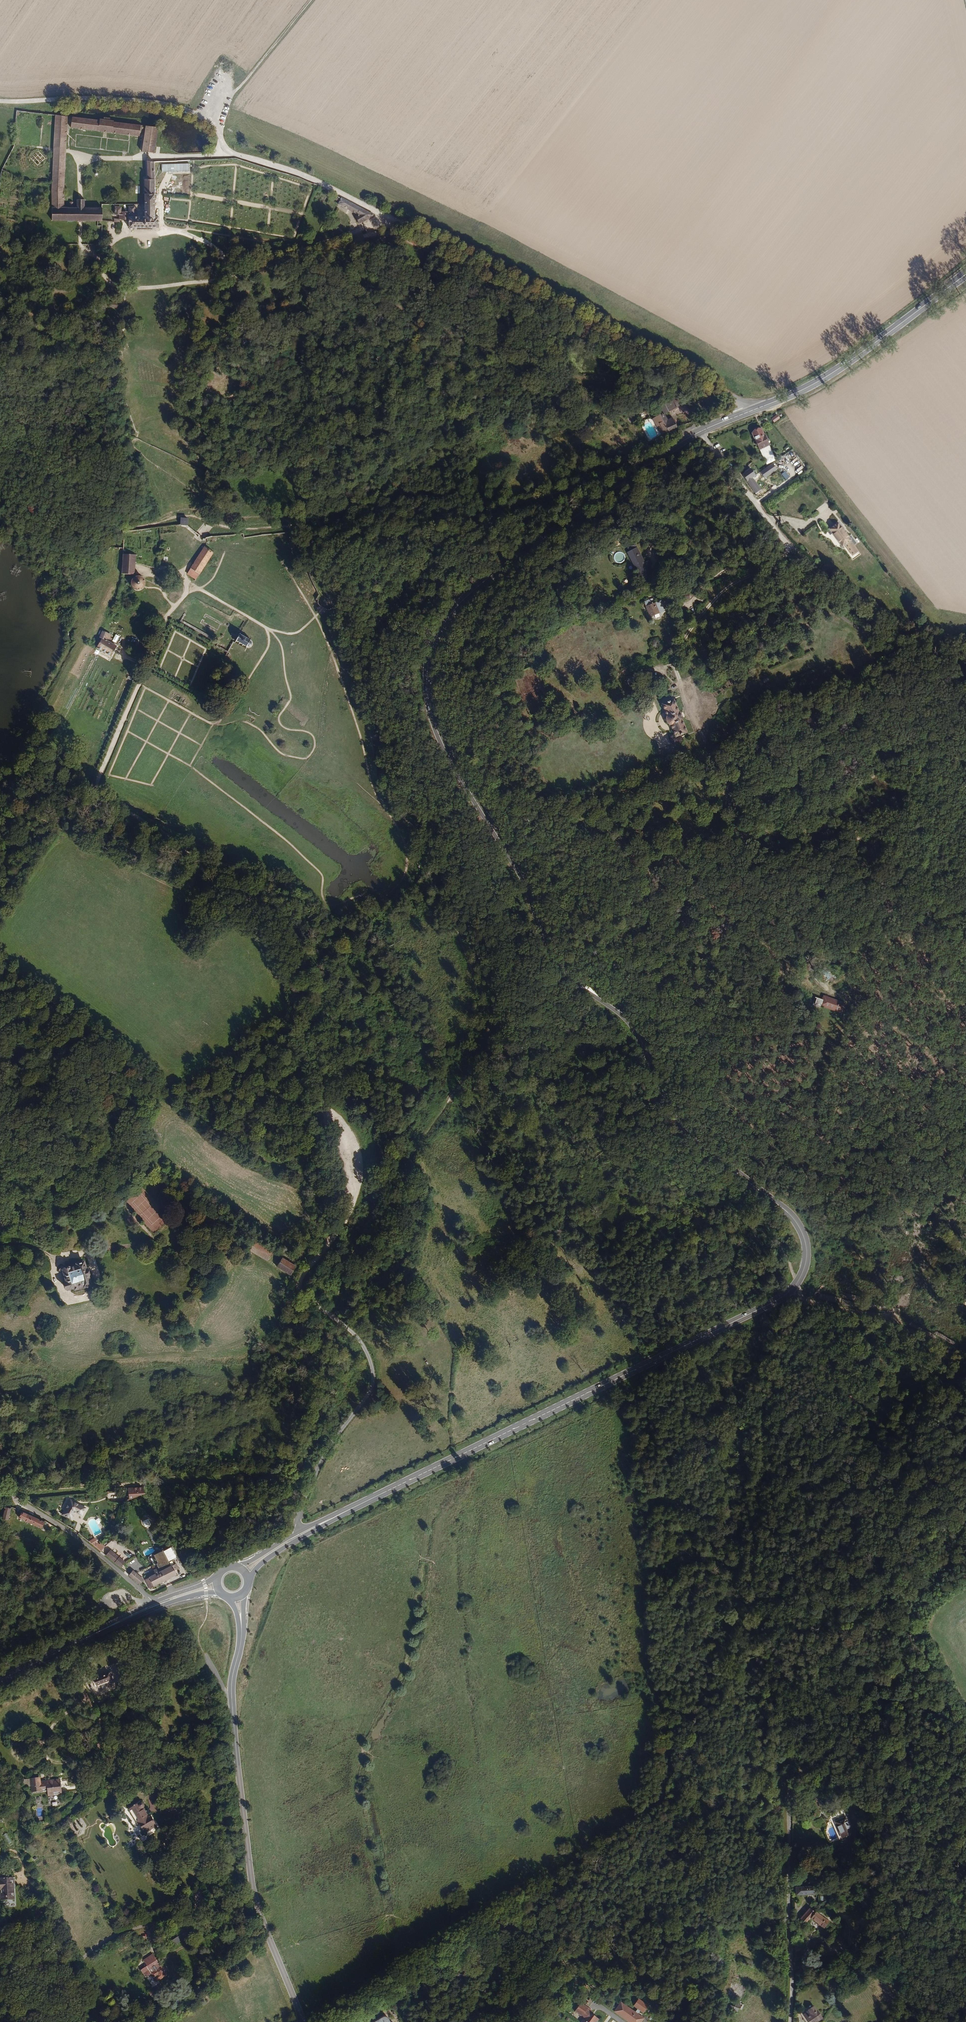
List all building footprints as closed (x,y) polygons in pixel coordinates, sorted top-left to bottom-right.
[(66,115),(54,115),(52,151),(51,172),(50,185),(50,190),(50,194),(51,207),(63,206),(63,190),(64,173),(64,154),(64,151),(65,148),(66,126),(66,115)] [(71,115),(70,127),(139,134),(140,124),(71,115)] [(144,126),(141,152),(154,154),(158,127),(144,126)] [(153,160),(145,160),(146,178),(154,178),(153,162),(153,160)] [(154,192),(154,189),(154,178),(146,178),(144,178),(144,192),(154,192)] [(166,184),(154,184),(154,189),(154,192),(154,194),(166,194),(166,184)] [(154,194),(154,192),(144,192),(144,204),(144,215),(154,215),(154,194)] [(372,214),(339,197),(336,204),(357,216),(353,218),(356,223),(361,220),(372,214)] [(51,207),(50,220),(79,220),(96,220),(101,220),(101,206),(84,205),(84,199),(81,199),(79,199),(77,199),(75,199),(76,206),(63,206),(51,207)] [(127,215),(127,226),(155,226),(156,215),(154,215),(144,215),(127,215)] [(373,217),(361,224),(364,228),(375,222),(373,217)] [(374,230),(365,233),(360,234),(362,239),(376,236),(377,235),(398,235),(399,231),(374,230)] [(663,415),(668,413),(684,403),(679,394),(660,406),(656,406),(659,415),(651,418),(654,426),(657,425),(657,427),(660,434),(664,432),(663,431),(667,429),(668,431),(675,427),(672,418),(665,421),(663,415)] [(778,414),(772,418),(775,423),(781,418),(778,414)] [(757,428),(752,431),(751,434),(758,450),(760,450),(767,446),(768,445),(761,429),(757,428)] [(769,450),(767,446),(760,450),(762,454),(769,450)] [(765,478),(779,469),(774,462),(761,472),(765,478)] [(749,469),(740,476),(745,481),(752,476),(754,474),(749,469)] [(786,471),(782,474),(786,480),(790,476),(786,471)] [(752,476),(745,481),(754,493),(756,491),(757,493),(759,491),(750,480),(753,477),(752,476)] [(826,529),(840,547),(849,540),(835,522),(826,529)] [(214,553),(205,547),(190,568),(199,574),(214,553)] [(634,547),(626,552),(639,577),(647,572),(634,547)] [(613,557),(620,563),(625,556),(619,551),(613,557)] [(121,554),(120,574),(133,575),(136,569),(135,555),(124,554),(121,554)] [(190,568),(187,573),(193,577),(195,579),(199,574),(190,568)] [(131,579),(130,581),(130,584),(130,586),(131,588),(132,589),(134,591),(136,591),(139,591),(141,591),(143,589),(144,588),(145,586),(145,584),(145,582),(144,580),(143,578),(141,577),(139,576),(136,576),(134,577),(133,578),(131,579)] [(650,598),(641,602),(647,617),(662,611),(659,601),(652,604),(650,598)] [(101,631),(98,637),(110,643),(112,639),(109,638),(110,635),(101,631)] [(235,638),(233,642),(244,648),(247,648),(249,647),(250,644),(250,642),(248,640),(237,634),(235,638)] [(101,639),(96,648),(111,657),(116,648),(101,639)] [(644,669),(630,676),(634,683),(644,678),(641,672),(645,671),(644,669)] [(673,700),(661,705),(666,716),(665,721),(666,723),(669,725),(673,736),(685,732),(681,720),(683,719),(680,712),(678,713),(673,700)] [(838,987),(832,979),(827,983),(833,991),(838,987)] [(849,1017),(828,1009),(825,1018),(846,1026),(849,1017)] [(81,1241),(90,1238),(87,1230),(78,1232),(81,1241)] [(264,1261),(269,1253),(252,1241),(246,1249),(264,1261)] [(285,1276),(291,1268),(279,1259),(273,1267),(285,1276)] [(64,1291),(88,1285),(80,1260),(56,1267),(64,1291)] [(384,1381),(386,1386),(406,1380),(405,1376),(405,1374),(384,1381)] [(414,1384),(421,1381),(420,1379),(419,1375),(412,1378),(414,1384)] [(132,1497),(147,1495),(143,1487),(127,1489),(130,1499),(132,1497)] [(77,1509),(82,1513),(86,1508),(74,1498),(63,1510),(71,1516),(77,1509)] [(15,1519),(38,1524),(39,1517),(16,1513),(15,1519)] [(143,1521),(145,1528),(152,1526),(149,1518),(143,1521)] [(101,1551),(105,1547),(102,1542),(99,1544),(97,1543),(94,1545),(101,1551)] [(111,1560),(114,1557),(108,1551),(105,1555),(111,1560)] [(161,1584),(165,1581),(177,1574),(175,1570),(178,1567),(175,1562),(169,1566),(161,1551),(153,1556),(161,1571),(155,1574),(153,1570),(148,1572),(151,1576),(146,1579),(149,1583),(142,1587),(148,1592),(161,1584)] [(120,1567),(124,1562),(118,1557),(116,1559),(113,1562),(120,1567)] [(141,1582),(143,1580),(132,1571),(128,1575),(141,1585),(143,1583),(141,1582)] [(87,1692),(98,1686),(94,1678),(83,1684),(87,1692)] [(49,1795),(62,1793),(60,1779),(39,1781),(39,1778),(30,1779),(31,1786),(32,1792),(48,1791),(49,1795)] [(150,1813),(147,1815),(143,1809),(144,1805),(141,1802),(130,1810),(146,1833),(158,1825),(150,1813)] [(833,1838),(843,1833),(841,1828),(838,1820),(833,1810),(830,1808),(827,1808),(825,1809),(824,1812),(824,1817),(833,1838)] [(7,1833),(3,1835),(8,1844),(12,1842),(7,1833)] [(15,1901),(12,1877),(0,1879),(0,1893),(1,1893),(2,1903),(15,1901)] [(814,1893),(791,1893),(791,1901),(813,1902),(814,1893)] [(805,1906),(795,1921),(801,1927),(807,1919),(822,1927),(826,1919),(805,1906)] [(162,1967),(159,1969),(150,1955),(140,1961),(144,1967),(139,1970),(143,1977),(148,1974),(155,1982),(163,1976),(161,1972),(164,1970),(162,1967)] [(650,2006),(640,1999),(635,2006),(639,2009),(637,2013),(622,2003),(616,2012),(631,2021),(633,2019),(637,2021),(643,2021),(645,2018),(639,2014),(642,2010),(645,2013),(650,2006)] [(589,2011),(585,2008),(586,2006),(579,2001),(573,2011),(582,2016),(578,2021),(594,2021),(597,2017),(588,2011),(589,2011)] [(730,2005),(729,2011),(738,2014),(740,2008),(730,2005)] [(811,2005),(799,2012),(802,2017),(800,2018),(802,2021),(804,2021),(805,2021),(810,2021),(817,2018),(811,2005)]
